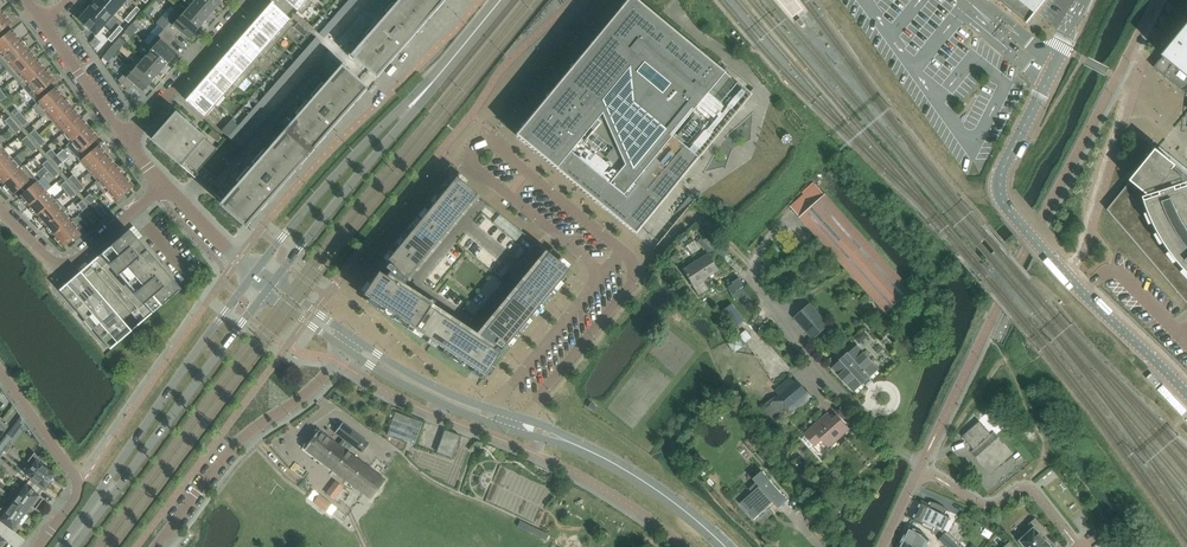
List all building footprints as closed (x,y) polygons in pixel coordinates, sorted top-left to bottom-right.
[(113,15),(96,0),(88,10),(105,25),(113,15)] [(115,0),(96,0),(113,15),(122,5),(115,0)] [(202,0),(194,0),(189,6),(206,21),(214,11),(202,0)] [(214,11),(222,1),(221,0),(202,0),(214,11)] [(213,182),(224,191),(218,198),(225,204),(341,68),(359,83),(362,86),(373,74),(351,56),(400,0),(374,0),(337,41),(332,37),(328,34),(323,38),(320,42),(324,46),(329,51),(215,179),(213,182)] [(307,0),(285,0),(302,15),(312,3),(308,0),(307,0)] [(334,4),(340,10),(345,14),(354,3),(350,0),(337,0),(334,4)] [(351,56),(373,74),(375,76),(376,75),(382,68),(388,62),(394,55),(416,30),(422,23),(428,17),(434,10),(435,9),(441,2),(442,0),(400,0),(351,56)] [(634,234),(749,95),(634,0),(626,0),(620,7),(621,17),(612,27),(602,35),(594,45),(593,46),(593,47),(593,48),(594,49),(584,62),(580,55),(514,135),(634,234)] [(1030,25),(1050,0),(999,0),(1030,25)] [(294,24),(272,4),(262,15),(284,35),(294,24)] [(334,4),(324,15),(331,21),(335,25),(345,14),(340,10),(334,4)] [(206,21),(189,6),(181,15),(181,16),(197,30),(206,21)] [(134,17),(140,10),(136,7),(131,13),(134,17)] [(105,25),(88,10),(78,20),(96,35),(105,25)] [(1,31),(11,22),(2,12),(0,14),(0,41),(5,36),(1,31)] [(197,30),(181,16),(181,15),(178,12),(163,29),(174,39),(179,33),(188,40),(197,30)] [(128,23),(134,17),(131,13),(125,20),(128,23)] [(284,35),(262,15),(253,26),(275,45),(284,35)] [(324,15),(312,29),(319,34),(323,38),(328,34),(335,25),(331,21),(324,15)] [(137,29),(132,24),(128,29),(133,33),(137,29)] [(117,36),(123,29),(119,26),(114,33),(117,36)] [(275,45),(253,26),(243,36),(262,52),(261,53),(265,57),(275,45)] [(1154,67),(1186,95),(1186,27),(1154,67)] [(133,33),(128,29),(124,33),(130,38),(133,33)] [(177,53),(168,45),(174,39),(163,29),(157,37),(160,39),(151,49),(168,63),(177,53)] [(20,40),(12,30),(5,36),(0,41),(0,58),(20,40)] [(309,32),(297,46),(304,52),(308,56),(320,42),(316,38),(309,32)] [(111,43),(117,36),(114,33),(108,39),(111,43)] [(262,52),(243,36),(234,47),(252,63),(253,63),(261,53),(262,52)] [(29,50),(20,40),(0,58),(0,61),(7,69),(29,50)] [(120,48),(115,43),(111,48),(117,53),(120,48)] [(297,46),(288,56),(294,62),(299,66),(308,56),(304,52),(297,46)] [(252,63),(234,47),(224,58),(247,77),(257,66),(253,63),(252,63)] [(117,53),(111,48),(107,52),(113,57),(117,53)] [(168,63),(151,49),(143,58),(159,73),(168,63)] [(15,79),(37,60),(29,50),(7,69),(15,79)] [(288,56),(278,67),(285,73),(290,77),(299,66),(294,62),(288,56)] [(143,58),(135,68),(151,83),(159,73),(143,58)] [(247,77),(224,58),(215,68),(238,88),(247,77)] [(24,88),(46,70),(37,60),(15,79),(24,88)] [(151,83),(135,68),(132,65),(118,81),(128,90),(133,85),(142,93),(151,83)] [(278,67),(269,78),(275,84),(280,88),(290,77),(285,73),(278,67)] [(238,88),(215,68),(206,79),(224,95),(223,96),(228,99),(238,88)] [(341,68),(225,204),(246,223),(247,221),(253,215),(259,208),(265,201),(287,176),(293,169),(299,163),(305,156),(306,155),(312,148),(318,141),(324,135),(346,109),(352,103),(358,96),(364,89),(365,88),(362,86),(359,83),(341,68)] [(49,94),(44,89),(55,80),(46,70),(24,88),(37,104),(49,94)] [(269,78),(260,88),(266,94),(271,98),(280,88),(275,84),(269,78)] [(224,95),(206,79),(196,90),(215,106),(223,96),(224,95)] [(42,117),(64,98),(55,88),(49,94),(37,104),(33,107),(42,117)] [(260,88),(250,99),(257,105),(261,109),(271,98),(266,94),(260,88)] [(215,106),(196,90),(186,101),(205,117),(215,106)] [(54,124),(72,108),(64,98),(42,117),(43,118),(46,115),(54,124)] [(250,99),(241,110),(247,116),(252,120),(261,109),(257,105),(250,99)] [(63,134),(81,118),(72,108),(54,124),(63,134)] [(22,116),(16,109),(11,113),(17,120),(22,116)] [(241,110),(231,121),(238,126),(243,130),(252,120),(247,116),(241,110)] [(216,150),(199,134),(198,134),(175,114),(152,140),(180,165),(183,162),(196,173),(216,150)] [(28,123),(22,116),(17,120),(23,127),(28,123)] [(15,124),(10,117),(5,122),(10,128),(15,124)] [(67,146),(89,127),(81,118),(63,134),(70,143),(67,146)] [(231,121),(222,132),(228,137),(230,139),(233,142),(243,130),(238,126),(231,121)] [(20,130),(15,124),(10,128),(15,134),(20,130)] [(88,146),(98,138),(89,127),(67,146),(81,162),(92,152),(88,146)] [(40,136),(34,130),(29,134),(35,141),(40,136)] [(45,142),(40,136),(35,141),(40,147),(45,142)] [(32,143),(26,137),(21,141),(27,147),(32,143)] [(37,149),(32,143),(27,147),(32,153),(37,149)] [(89,172),(108,156),(99,146),(92,152),(81,162),(89,172)] [(57,156),(51,149),(46,154),(52,161),(57,156)] [(12,160),(4,150),(0,153),(0,170),(12,160)] [(1107,210),(1186,303),(1186,174),(1157,150),(1107,210)] [(63,163),(57,156),(52,161),(58,167),(63,163)] [(97,181),(116,165),(108,156),(89,172),(97,181)] [(20,169),(12,160),(0,170),(0,182),(2,185),(20,169)] [(53,167),(47,161),(42,165),(48,172),(53,167)] [(104,193),(124,176),(116,165),(97,181),(95,183),(104,193)] [(37,182),(24,166),(20,169),(2,185),(11,195),(21,187),(26,192),(37,182)] [(59,174),(53,167),(48,172),(54,178),(59,174)] [(78,181),(73,175),(68,179),(73,186),(78,181)] [(123,195),(133,186),(124,176),(104,193),(104,194),(107,192),(118,205),(126,199),(123,195)] [(499,353),(568,270),(547,253),(546,254),(484,328),(484,329),(485,330),(478,340),(478,339),(399,288),(402,284),(405,280),(408,282),(408,281),(406,279),(413,270),(469,203),(476,195),(455,177),(376,272),(365,289),(362,295),(364,297),(372,302),(427,338),(484,376),(499,353)] [(84,188),(78,181),(73,186),(79,192),(84,188)] [(28,207),(46,192),(37,182),(26,192),(19,198),(28,207)] [(71,188),(65,182),(60,186),(66,192),(71,188)] [(213,182),(207,189),(218,198),(224,191),(213,182)] [(76,194),(71,188),(66,192),(71,198),(76,194)] [(36,217),(54,201),(46,192),(28,207),(36,217)] [(95,201),(90,194),(85,199),(90,205),(95,201)] [(911,290),(869,242),(826,195),(800,218),(886,313),(911,290)] [(44,227),(65,209),(56,199),(54,201),(36,217),(44,227)] [(87,207),(82,201),(77,205),(82,212),(87,207)] [(106,213),(99,206),(94,210),(101,217),(106,213)] [(44,227),(53,236),(71,221),(64,212),(66,210),(65,209),(44,227)] [(98,220),(92,212),(87,217),(93,224),(98,220)] [(499,214),(493,222),(516,241),(522,233),(499,214)] [(85,233),(84,232),(73,219),(71,221),(53,236),(62,247),(73,238),(76,241),(85,233)] [(145,319),(179,290),(128,231),(94,260),(145,319)] [(718,246),(705,233),(700,239),(713,252),(718,246)] [(718,271),(706,254),(682,270),(693,287),(718,271)] [(67,301),(89,282),(80,272),(61,288),(58,291),(67,301)] [(67,301),(76,311),(97,292),(89,282),(67,301)] [(84,320),(106,302),(97,292),(76,311),(84,320)] [(84,320),(92,330),(114,311),(106,302),(84,320)] [(829,325),(810,304),(794,319),(813,340),(829,325)] [(104,337),(122,321),(114,311),(92,330),(101,339),(104,337)] [(110,350),(131,331),(122,321),(104,337),(101,339),(110,350)] [(927,340),(931,332),(923,328),(919,336),(927,340)] [(752,338),(746,331),(739,336),(746,343),(752,338)] [(737,338),(730,344),(735,351),(743,346),(737,338)] [(879,370),(872,362),(873,362),(865,353),(864,354),(858,346),(849,354),(846,351),(839,357),(842,360),(833,368),(840,376),(839,376),(847,385),(848,385),(854,392),(863,384),(863,385),(871,378),(870,378),(879,370)] [(1162,384),(1152,373),(1146,378),(1156,389),(1162,384)] [(776,420),(808,392),(797,381),(795,383),(790,377),(776,390),(780,394),(763,405),(776,420)] [(1163,385),(1158,390),(1182,416),(1186,412),(1186,410),(1163,385)] [(414,445),(423,423),(395,413),(387,435),(414,445)] [(836,442),(850,429),(838,416),(831,422),(825,416),(816,424),(805,434),(816,446),(822,440),(829,448),(831,447),(832,448),(837,443),(836,442)] [(1,421),(0,423),(0,428),(5,432),(9,427),(1,421)] [(991,434),(980,421),(962,437),(974,450),(992,435),(991,434)] [(384,480),(342,449),(347,442),(362,453),(369,443),(342,423),(335,433),(343,439),(338,446),(318,431),(305,449),(371,498),(384,480)] [(1034,435),(1028,429),(1024,433),(1030,439),(1034,435)] [(460,436),(444,430),(436,452),(452,458),(460,436)] [(974,450),(971,452),(990,474),(1013,454),(994,432),(991,434),(992,435),(974,450)] [(12,440),(7,435),(0,444),(0,456),(12,440)] [(769,457),(763,450),(759,454),(764,461),(769,457)] [(54,475),(39,463),(40,461),(34,453),(26,464),(30,467),(25,474),(44,489),(54,475)] [(788,501),(762,472),(754,479),(760,487),(740,504),(755,520),(774,503),(779,509),(788,501)] [(35,510),(43,499),(39,496),(25,485),(20,492),(18,491),(11,501),(12,502),(11,503),(25,514),(31,506),(35,510)] [(337,499),(345,489),(340,486),(332,495),(337,499)] [(950,517),(946,516),(948,511),(948,512),(948,511),(947,510),(945,508),(944,507),(942,506),(940,505),(938,504),(936,503),(934,503),(932,502),(930,502),(930,503),(929,505),(922,501),(913,520),(922,524),(922,525),(921,525),(923,526),(925,528),(927,529),(930,530),(932,531),(935,532),(935,531),(934,531),(935,528),(942,532),(943,532),(950,518),(950,517)] [(329,510),(333,505),(328,502),(324,507),(329,510)] [(26,515),(25,514),(11,503),(7,509),(2,506),(0,509),(0,521),(13,531),(18,523),(19,524),(26,515)] [(1042,536),(1047,531),(1036,518),(1029,525),(1030,526),(1017,537),(1026,546),(1025,546),(1026,546),(1050,546),(1046,542),(1047,541),(1042,536)] [(520,521),(517,527),(545,541),(548,535),(520,521)] [(924,534),(909,527),(903,538),(920,546),(926,546),(929,540),(924,534)] [(944,534),(939,539),(948,546),(963,546),(961,545),(959,546),(944,534)] [(9,544),(5,541),(0,537),(0,546),(7,546),(9,544)] [(903,538),(899,546),(920,546),(903,538)]
